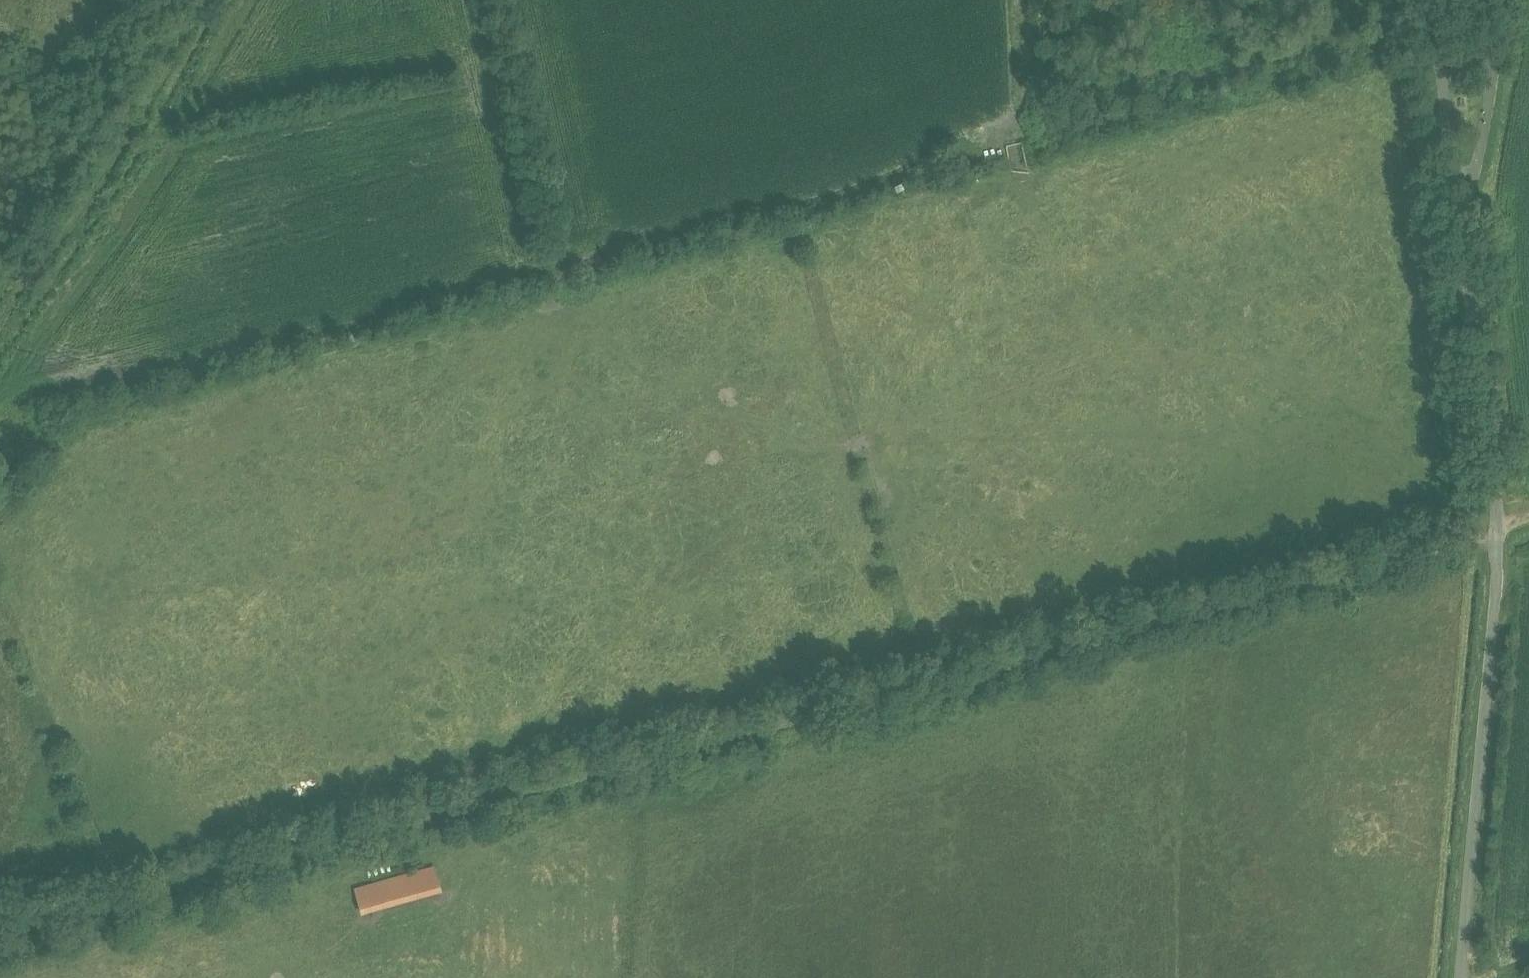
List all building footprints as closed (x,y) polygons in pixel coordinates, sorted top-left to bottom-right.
[(435,867),(353,889),(360,916),(442,894),(435,867)]
